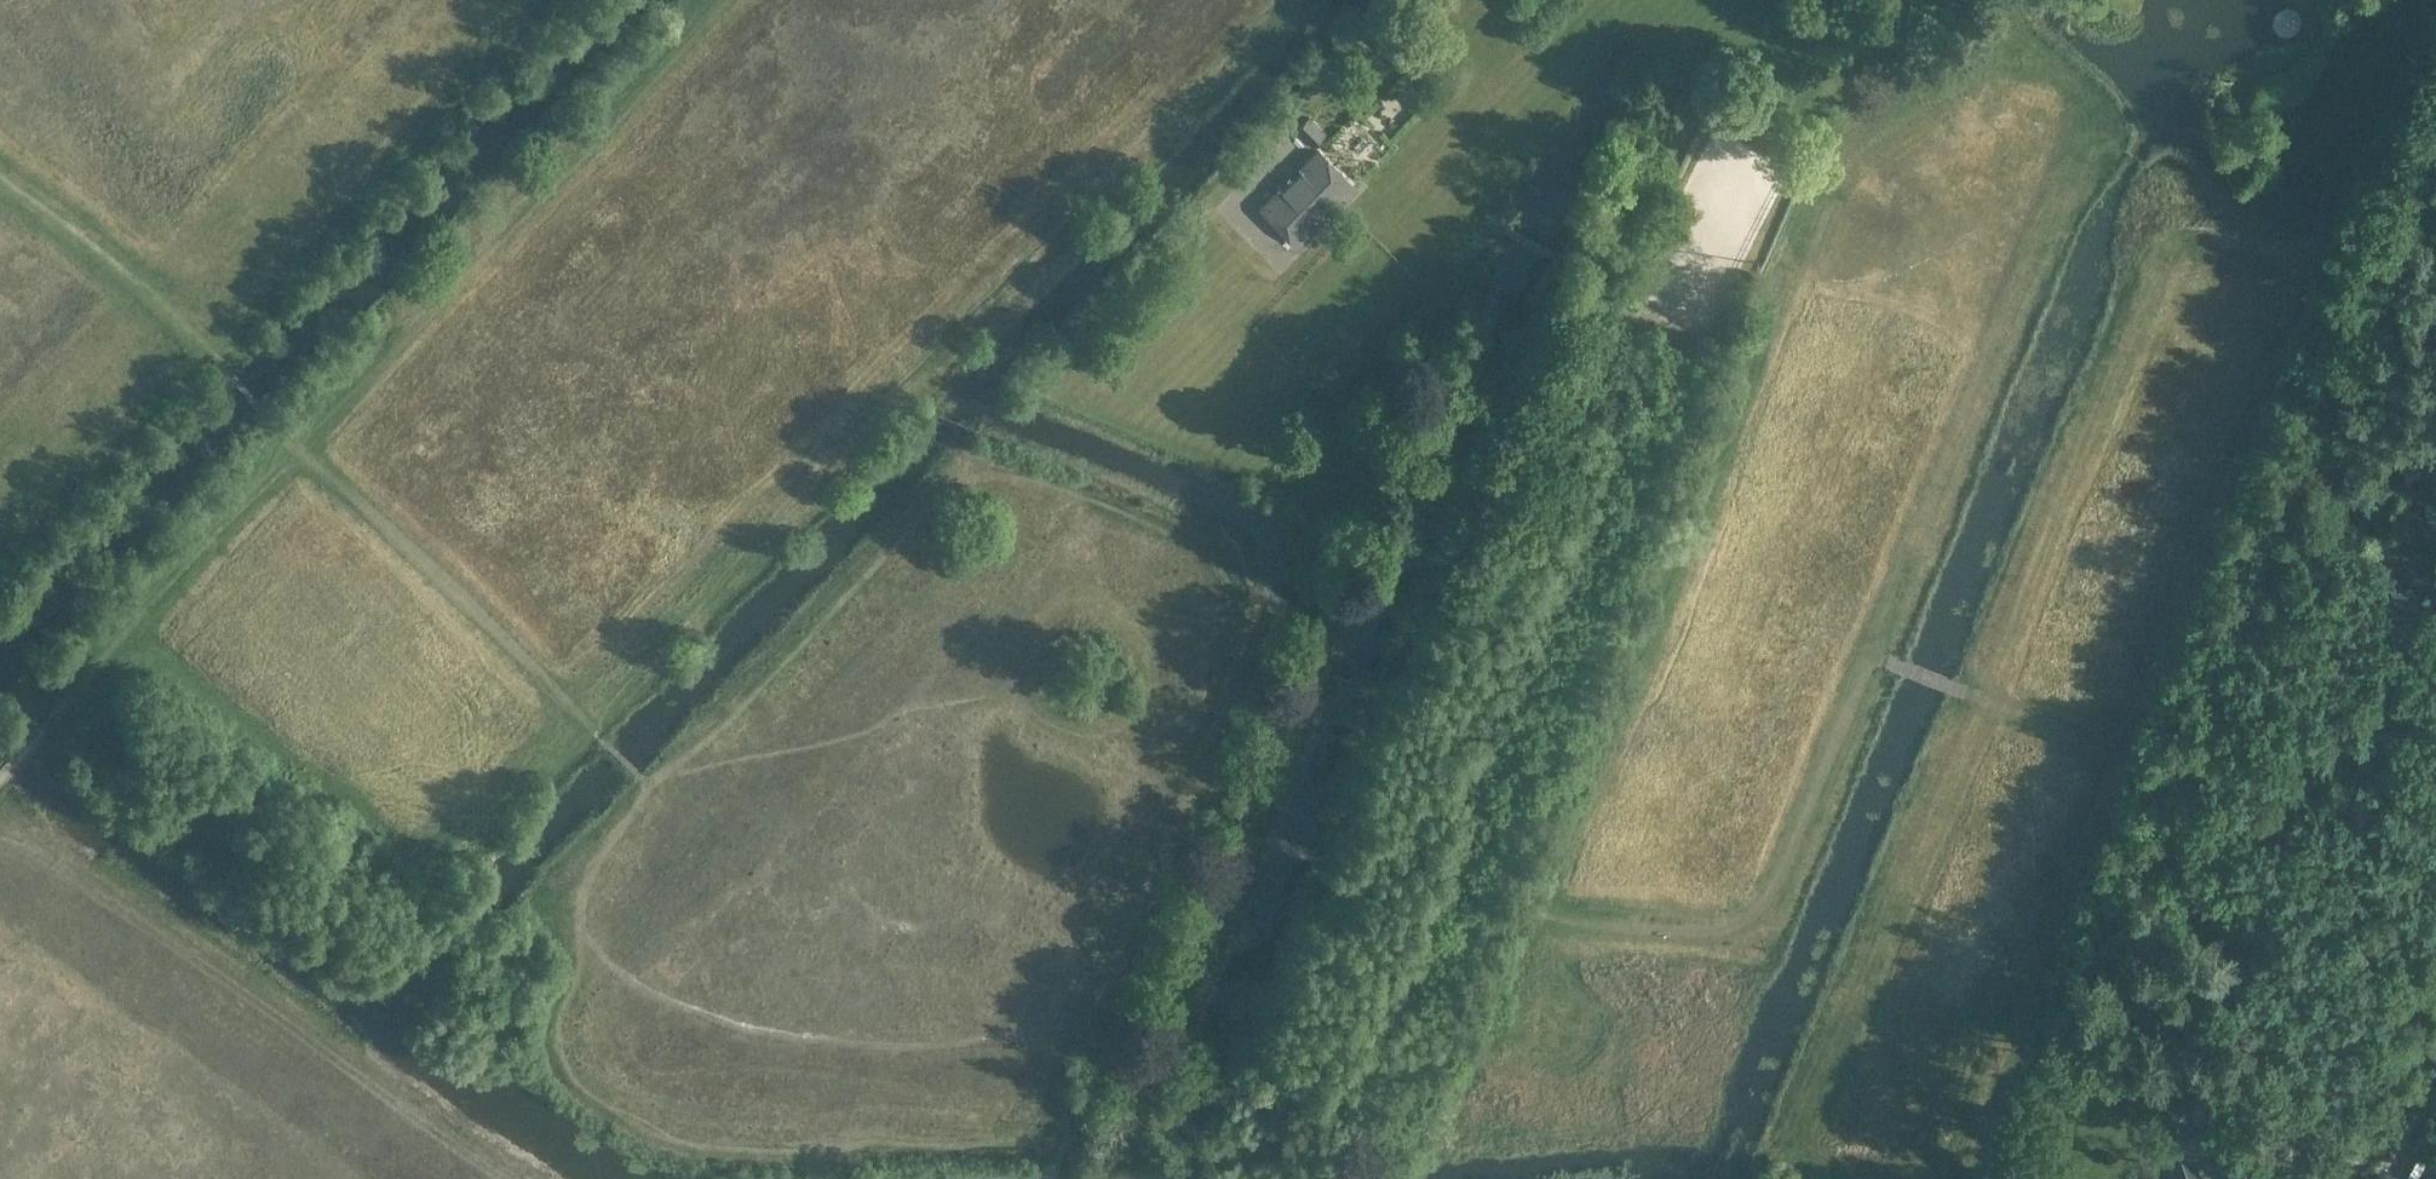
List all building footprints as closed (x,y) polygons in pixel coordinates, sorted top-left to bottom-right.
[(1313,146),(1327,133),(1310,115),(1297,130),(1313,146)] [(1301,245),(1361,185),(1344,170),(1321,146),(1303,163),(1304,169),(1285,188),(1279,188),(1261,206),(1301,245)] [(2211,1088),(2169,1106),(2180,1131),(2222,1113),(2211,1088)] [(2180,1142),(2195,1178),(2252,1178),(2226,1122),(2180,1142)]
